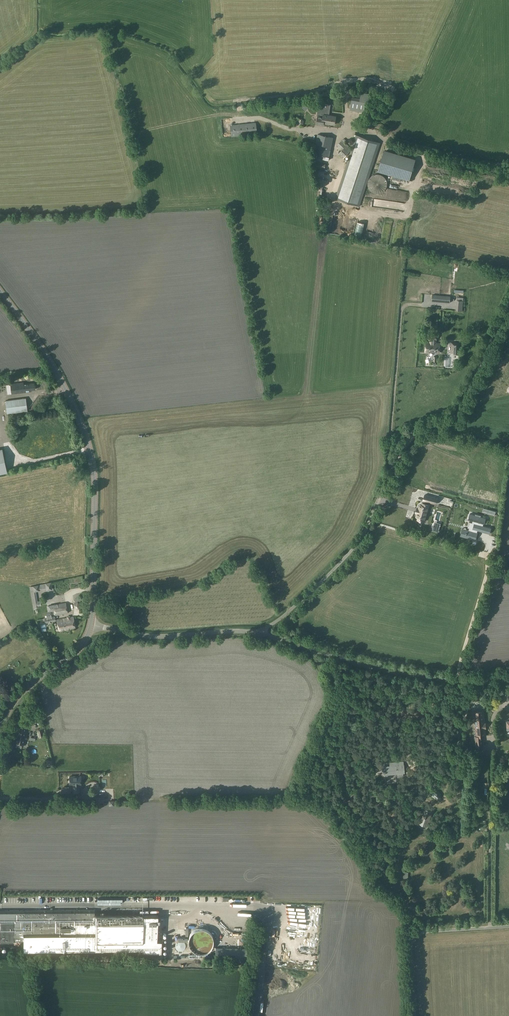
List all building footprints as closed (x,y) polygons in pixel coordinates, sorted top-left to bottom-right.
[(351,111),(359,113),(361,104),(353,103),(351,111)] [(323,125),(324,123),(335,124),(336,116),(329,115),(330,105),(326,104),(326,108),(318,107),(317,115),(318,116),(317,124),(323,125)] [(256,122),(230,125),(229,118),(221,118),(223,137),(257,134),(256,122)] [(312,158),(317,159),(318,155),(329,157),(334,137),(317,134),(313,154),(312,158)] [(344,158),(346,155),(351,150),(335,198),(359,206),(380,143),(356,135),(351,148),(342,140),(336,146),(341,151),(339,153),(344,158)] [(379,178),(412,183),(414,170),(412,169),(411,172),(408,171),(409,164),(395,162),(394,168),(381,165),(379,178)] [(453,307),(454,296),(426,294),(425,305),(434,305),(434,299),(445,300),(444,306),(453,307)] [(436,352),(436,343),(426,342),(425,352),(436,352)] [(23,382),(10,384),(11,394),(31,391),(31,390),(35,389),(34,383),(24,384),(23,382)] [(26,398),(5,400),(7,414),(27,411),(26,398)] [(495,473),(506,474),(508,455),(497,453),(495,473)] [(416,512),(415,516),(418,517),(418,519),(424,521),(426,515),(427,515),(428,511),(427,511),(429,505),(429,504),(429,502),(436,504),(438,498),(425,495),(423,500),(424,500),(423,503),(422,503),(422,505),(420,504),(419,504),(418,508),(417,508),(418,508),(417,512),(416,512)] [(465,530),(462,538),(478,543),(480,534),(479,534),(480,533),(491,536),(493,530),(485,528),(485,526),(486,527),(488,520),(471,516),(470,522),(474,524),(474,525),(471,524),(470,530),(471,530),(470,532),(465,530)] [(440,523),(435,521),(432,530),(438,531),(440,523)] [(79,609),(81,604),(78,601),(73,603),(74,609),(79,609)] [(56,615),(67,613),(65,603),(47,606),(48,612),(55,610),(56,615)] [(75,628),(73,617),(57,620),(59,631),(75,628)] [(484,728),(485,728),(485,723),(484,723),(483,711),(474,712),(476,736),(475,736),(476,747),(483,746),(482,736),(485,736),(484,728)] [(28,726),(16,725),(14,743),(26,745),(28,726)] [(38,728),(36,731),(38,737),(40,738),(43,737),(44,735),(43,729),(41,727),(38,728)] [(404,765),(403,762),(390,763),(390,766),(383,767),(384,775),(397,773),(398,777),(403,777),(403,773),(405,773),(404,765)] [(80,776),(70,776),(70,785),(73,785),(73,787),(73,792),(79,792),(79,785),(81,785),(81,779),(80,779),(80,776)] [(435,800),(439,800),(441,797),(441,793),(435,788),(432,788),(429,791),(429,795),(435,800)] [(100,793),(100,796),(86,797),(86,803),(96,802),(96,801),(101,801),(101,800),(104,800),(104,793),(100,793)] [(432,812),(424,809),(419,823),(427,826),(432,812)] [(0,910),(0,941),(95,941),(95,909),(0,910)] [(144,925),(143,939),(147,939),(148,934),(158,934),(158,926),(144,925)] [(182,941),(181,941),(180,941),(179,941),(178,941),(178,942),(177,942),(177,943),(176,943),(176,944),(175,945),(175,946),(175,947),(176,948),(176,949),(177,950),(178,951),(179,951),(180,951),(181,951),(182,951),(183,951),(184,950),(185,949),(185,948),(186,947),(186,946),(186,945),(185,945),(185,944),(185,943),(184,942),(183,942),(182,941)]
